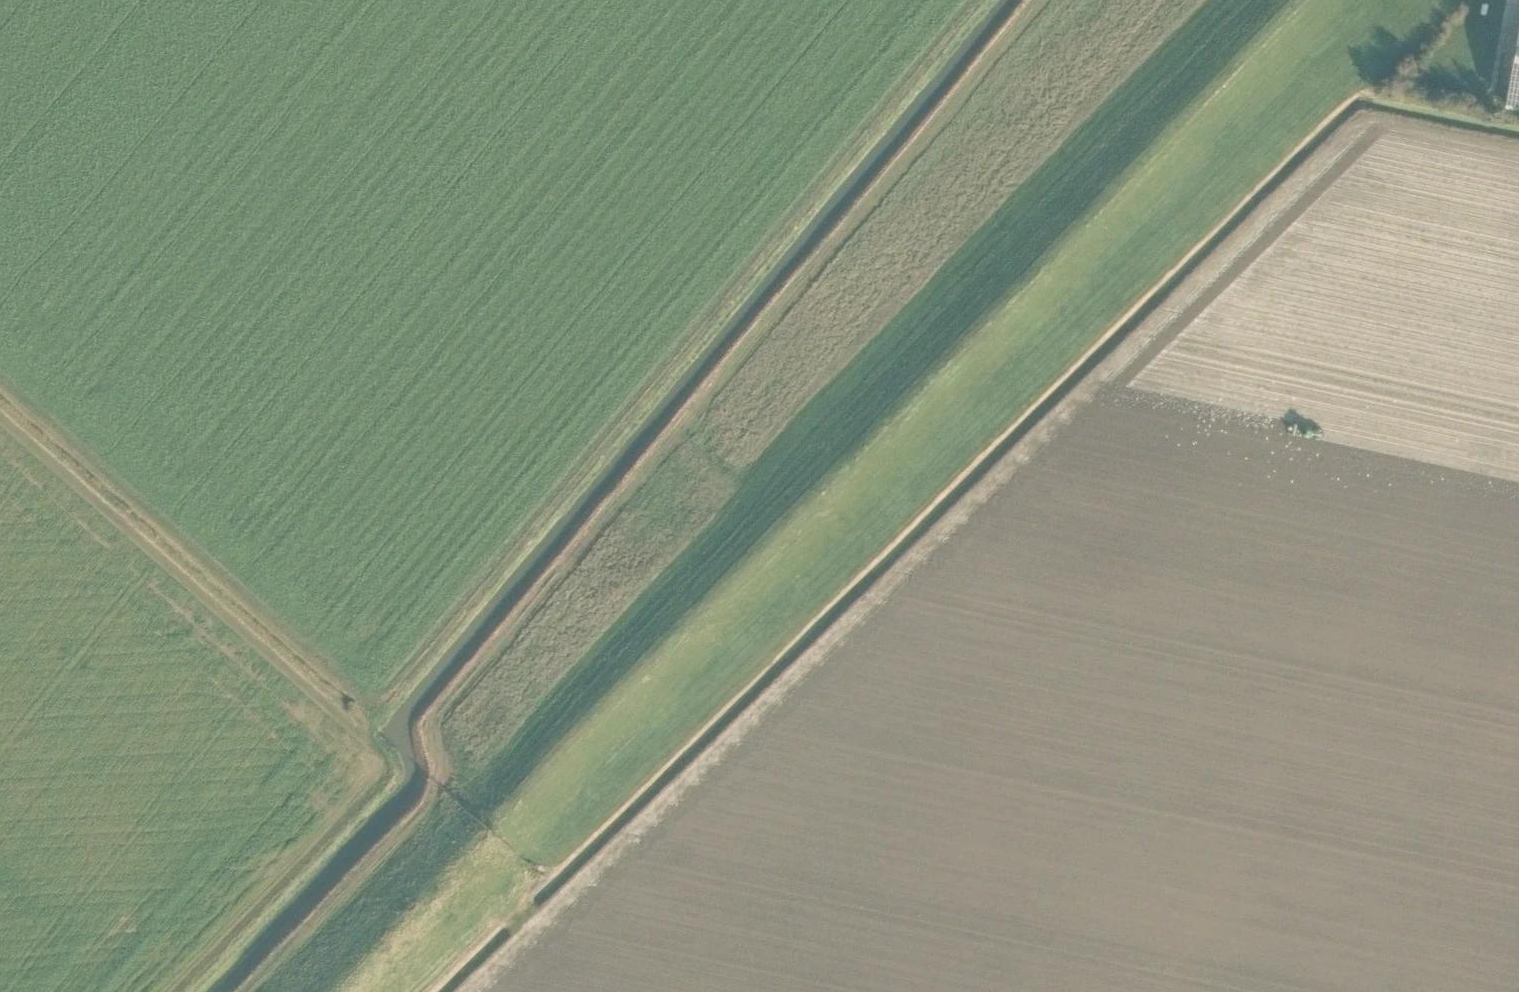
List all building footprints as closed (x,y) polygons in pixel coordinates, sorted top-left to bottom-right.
[(1507,105),(1518,107),(1518,36),(1507,105)]
